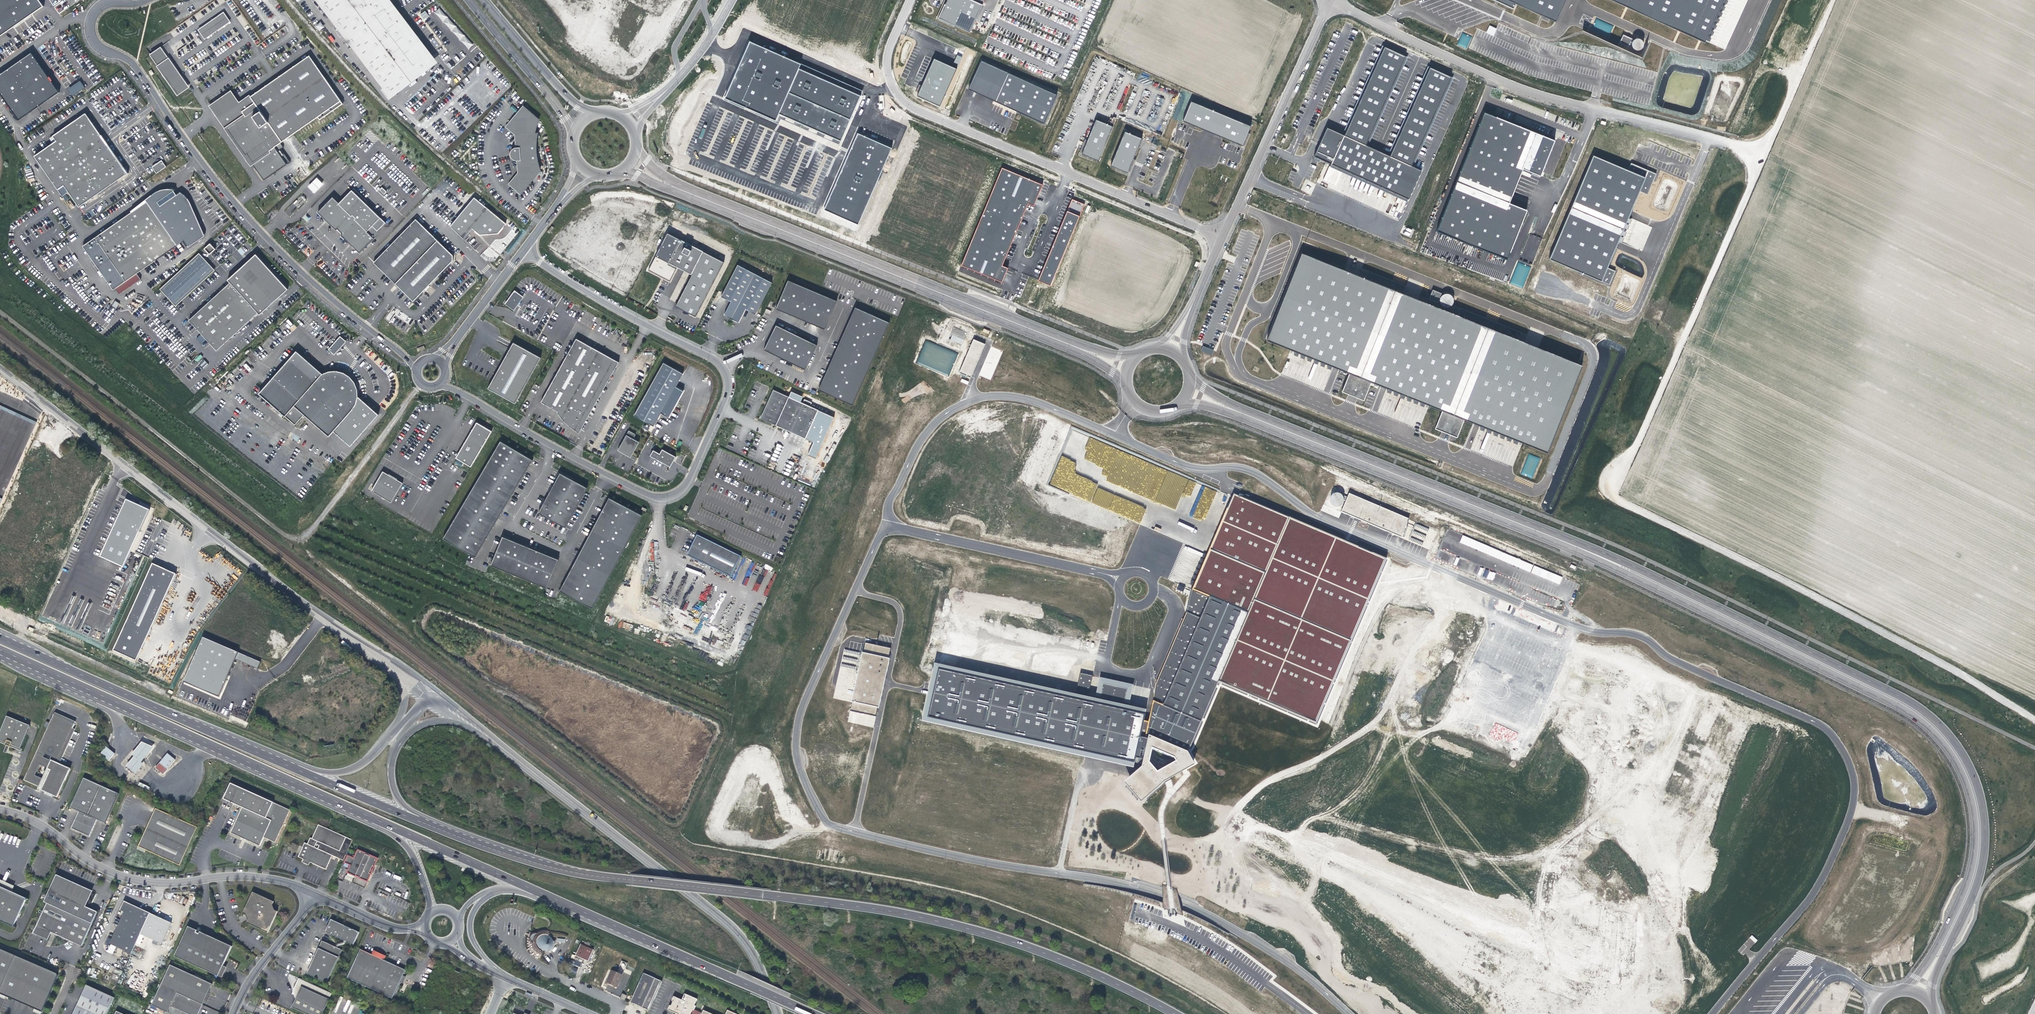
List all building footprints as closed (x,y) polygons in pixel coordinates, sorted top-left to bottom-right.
[(41,0),(0,0),(0,37),(44,5),(41,0)] [(389,97),(435,62),(389,0),(314,0),(389,97)] [(592,32),(646,62),(679,0),(609,0),(592,32)] [(939,18),(971,32),(985,0),(947,0),(942,10),(939,18)] [(1509,0),(1494,0),(1513,9),(1516,3),(1509,0)] [(1516,3),(1556,21),(1565,0),(1509,0),(1516,3)] [(1626,6),(1628,7),(1678,30),(1680,31),(1699,39),(1704,41),(1706,42),(1725,0),(1612,0),(1626,6)] [(439,8),(434,13),(468,49),(473,45),(439,8)] [(425,11),(420,15),(423,19),(428,15),(425,11)] [(198,30),(205,39),(231,22),(224,12),(198,30)] [(319,31),(324,27),(320,22),(315,26),(319,31)] [(1486,32),(1493,36),(1497,28),(1490,25),(1486,32)] [(1462,32),(1457,45),(1467,49),(1472,36),(1462,32)] [(1632,38),(1623,34),(1619,43),(1628,46),(1632,38)] [(1632,44),(1632,46),(1633,47),(1634,49),(1636,50),(1638,50),(1640,50),(1641,49),(1642,48),(1643,46),(1643,44),(1643,42),(1642,41),(1641,40),(1639,39),(1637,39),(1635,39),(1634,41),(1633,42),(1632,44)] [(801,64),(750,42),(725,99),(777,121),(780,114),(789,92),(799,68),(801,64)] [(150,55),(158,66),(169,58),(161,47),(150,55)] [(1407,57),(1384,47),(1344,136),(1327,128),(1314,157),(1316,158),(1331,165),(1330,167),(1407,201),(1421,171),(1412,168),(1453,78),(1430,68),(1390,156),(1367,146),(1407,57)] [(0,74),(0,93),(19,120),(59,93),(32,52),(0,74)] [(231,90),(208,106),(251,166),(253,165),(264,180),(289,162),(280,149),(283,147),(280,144),(318,117),(320,120),(344,103),(310,55),(251,96),(249,95),(240,102),(231,90)] [(957,55),(954,63),(959,65),(962,57),(957,55)] [(158,66),(178,95),(189,87),(169,58),(158,66)] [(957,68),(934,58),(918,96),(940,106),(957,68)] [(1021,113),(1044,123),(1057,94),(981,61),(968,90),(1021,113)] [(851,120),(861,95),(799,68),(789,92),(851,120)] [(80,80),(68,89),(73,96),(85,88),(80,80)] [(851,120),(789,92),(780,114),(841,140),(851,120)] [(1206,130),(1242,145),(1250,126),(1192,102),(1184,121),(1206,130)] [(536,127),(540,119),(523,106),(505,127),(515,135),(516,148),(514,149),(512,150),(511,152),(510,154),(511,157),(512,159),(514,160),(517,161),(518,173),(508,185),(521,195),(541,171),(538,162),(537,156),(536,147),(537,138),(538,133),(535,133),(536,128),(536,127)] [(127,174),(86,113),(53,136),(56,141),(34,156),(57,190),(64,185),(79,207),(127,174)] [(1555,140),(1485,113),(1457,182),(1510,203),(1523,169),(1541,176),(1555,140)] [(1095,125),(1083,154),(1099,161),(1113,127),(1097,120),(1095,125)] [(1124,132),(1111,166),(1120,169),(1129,173),(1139,148),(1142,139),(1124,132)] [(891,148),(858,134),(849,156),(825,210),(858,224),(891,148)] [(1594,156),(1550,258),(1578,270),(1601,280),(1606,267),(1617,241),(1623,229),(1627,217),(1631,208),(1639,190),(1644,177),(1628,170),(1626,169),(1594,156)] [(162,160),(152,167),(156,174),(166,167),(162,160)] [(1631,163),(1628,170),(1644,177),(1639,190),(1647,194),(1653,181),(1656,174),(1646,170),(1631,163)] [(1042,184),(1000,168),(961,265),(1001,283),(1007,268),(1001,266),(1028,202),(1035,206),(1042,184)] [(316,177),(307,187),(314,193),(323,184),(316,177)] [(1510,203),(1457,182),(1437,232),(1507,259),(1527,209),(1510,203)] [(341,235),(359,253),(379,233),(377,231),(385,223),(365,203),(367,201),(354,188),(339,203),(333,196),(317,212),(336,230),(338,228),(343,233),(341,235)] [(159,191),(146,200),(132,212),(83,246),(114,290),(185,240),(189,247),(205,236),(189,200),(183,194),(176,190),(167,189),(159,191)] [(506,223),(475,197),(450,226),(464,238),(473,228),(481,235),(498,233),(506,223)] [(1084,204),(1072,200),(1038,280),(1050,285),(1084,204)] [(696,317),(730,250),(659,213),(640,248),(650,253),(662,230),(668,233),(648,270),(670,281),(677,267),(692,275),(676,306),(696,317)] [(416,219),(374,262),(413,301),(453,260),(453,255),(416,219)] [(1405,228),(1404,235),(1411,237),(1413,229),(1405,228)] [(1524,288),(1541,238),(1528,234),(1521,257),(1518,256),(1509,284),(1524,288)] [(204,249),(210,254),(215,249),(210,243),(204,249)] [(618,260),(602,252),(592,271),(607,279),(618,260)] [(1366,277),(1299,252),(1265,340),(1290,350),(1313,359),(1333,367),(1339,369),(1350,373),(1372,382),(1381,385),(1387,387),(1409,396),(1430,404),(1443,409),(1465,418),(1475,422),(1480,424),(1502,432),(1523,440),(1551,451),(1585,362),(1519,337),(1459,314),(1404,293),(1366,277)] [(175,305),(214,270),(199,254),(160,289),(175,305)] [(188,320),(217,351),(258,313),(260,315),(288,289),(256,254),(228,280),(230,282),(188,320)] [(755,314),(772,282),(737,265),(721,296),(731,302),(724,315),(739,322),(745,309),(755,314)] [(1614,270),(1606,267),(1601,280),(1609,283),(1614,270)] [(1368,271),(1366,277),(1404,293),(1407,286),(1368,271)] [(824,329),(837,300),(788,280),(775,309),(824,329)] [(1438,303),(1442,293),(1433,290),(1429,299),(1438,303)] [(515,291),(505,304),(514,310),(524,297),(515,291)] [(1449,307),(1451,306),(1453,304),(1454,302),(1454,300),(1453,298),(1452,296),(1450,294),(1448,293),(1446,293),(1444,294),(1442,295),(1440,297),(1440,299),(1440,302),(1441,304),(1442,306),(1444,307),(1447,307),(1449,307)] [(1462,306),(1459,314),(1519,337),(1522,330),(1462,306)] [(853,405),(889,322),(855,307),(818,390),(853,405)] [(817,345),(776,325),(764,349),(805,370),(817,345)] [(949,339),(962,344),(967,332),(954,328),(949,339)] [(328,350),(334,355),(346,341),(340,336),(328,350)] [(962,371),(972,375),(985,344),(973,338),(962,371)] [(576,339),(541,402),(557,411),(561,417),(569,426),(579,433),(619,362),(576,339)] [(492,380),(488,388),(515,403),(541,357),(513,342),(492,380)] [(979,375),(991,380),(1002,351),(990,346),(979,375)] [(1212,355),(1213,350),(1203,346),(1201,351),(1212,355)] [(359,396),(358,396),(358,389),(355,382),(350,376),(345,373),(342,372),(337,370),(329,371),(322,373),(296,351),(259,393),(295,425),(304,414),(329,436),(334,431),(351,446),(379,414),(359,396)] [(683,373),(663,363),(634,415),(654,426),(658,418),(661,413),(669,417),(675,407),(677,402),(683,391),(676,386),(679,381),(683,373)] [(1372,382),(1350,373),(1342,392),(1358,398),(1363,400),(1364,401),(1372,382)] [(773,390),(760,418),(783,429),(787,430),(805,438),(818,410),(810,406),(812,403),(804,399),(803,403),(801,402),(803,397),(792,392),(789,397),(773,390)] [(34,419),(0,407),(0,482),(3,483),(2,486),(3,486),(2,486),(10,489),(34,419)] [(1465,418),(1443,409),(1435,428),(1442,431),(1451,434),(1456,437),(1457,437),(1464,420),(1465,418)] [(834,417),(818,410),(805,438),(814,443),(808,455),(815,458),(834,417)] [(471,466),(492,431),(477,422),(456,458),(471,466)] [(636,434),(629,431),(623,441),(618,450),(631,457),(639,442),(633,439),(636,434)] [(444,539),(475,557),(488,535),(496,523),(505,507),(509,501),(517,485),(526,469),(532,460),(500,442),(444,539)] [(650,456),(670,467),(672,463),(676,457),(662,449),(660,454),(653,450),(650,456)] [(1533,476),(1540,458),(1529,454),(1526,463),(1531,465),(1528,472),(1523,470),(1522,472),(1533,476)] [(391,503),(403,483),(383,471),(371,491),(391,503)] [(539,514),(566,527),(586,487),(559,474),(539,514)] [(1385,557),(1234,492),(1192,589),(1248,613),(1219,680),(1316,723),(1385,557)] [(1408,518),(1349,493),(1342,511),(1401,536),(1408,518)] [(642,515),(609,497),(559,591),(592,608),(642,515)] [(150,511),(126,500),(100,558),(123,568),(150,511)] [(731,577),(741,557),(697,535),(689,552),(690,555),(691,560),(731,577)] [(503,536),(491,565),(547,588),(559,559),(503,536)] [(153,565),(114,651),(137,661),(175,575),(160,568),(153,565)] [(1187,749),(1219,680),(1248,613),(1192,589),(1187,611),(1157,683),(1153,701),(1147,733),(1187,749)] [(954,671),(1032,688),(1038,658),(1004,651),(998,612),(954,602),(953,607),(946,637),(939,668),(954,671)] [(257,668),(260,660),(201,637),(183,682),(219,696),(233,658),(257,668)] [(889,648),(865,643),(851,711),(875,716),(889,648)] [(939,668),(937,668),(926,718),(1134,763),(1145,712),(1130,709),(1076,697),(1032,688),(954,671),(939,668)] [(1076,697),(1130,709),(1135,685),(1081,673),(1076,697)] [(851,701),(853,691),(842,689),(842,686),(836,685),(834,699),(851,701)] [(73,721),(51,712),(24,779),(39,785),(40,786),(42,782),(47,784),(45,790),(57,795),(69,766),(56,761),(73,721)] [(12,743),(21,747),(31,723),(8,713),(0,733),(0,738),(8,742),(7,743),(7,744),(10,745),(11,745),(12,743)] [(1187,749),(1147,733),(1141,764),(1123,779),(1139,799),(1163,780),(1194,761),(1187,749)] [(142,742),(132,755),(134,757),(127,766),(135,774),(144,765),(142,762),(154,747),(142,742)] [(114,754),(106,747),(100,753),(108,761),(114,754)] [(156,768),(163,775),(175,760),(167,754),(156,768)] [(119,790),(84,775),(71,805),(79,809),(72,826),(90,834),(97,817),(106,820),(119,790)] [(288,808),(229,781),(222,796),(240,805),(228,830),(257,843),(261,835),(273,840),(288,808)] [(195,824),(154,806),(136,844),(144,848),(178,863),(195,824)] [(301,857),(307,860),(323,867),(329,853),(312,845),(315,838),(337,848),(343,835),(315,822),(309,836),(307,835),(304,841),(302,840),(295,855),(301,857)] [(372,865),(376,857),(368,853),(368,854),(363,852),(363,851),(356,848),(353,853),(351,852),(350,854),(347,853),(344,859),(349,862),(346,870),(354,873),(359,875),(366,879),(369,871),(368,870),(369,867),(372,868),(372,867),(370,866),(371,864),(372,865)] [(84,900),(86,901),(90,891),(63,878),(54,874),(42,901),(46,903),(32,933),(38,936),(38,935),(48,939),(51,932),(82,946),(97,912),(84,906),(81,905),(84,900)] [(0,884),(0,920),(14,926),(27,897),(0,884)] [(241,912),(244,913),(247,912),(250,918),(247,919),(246,922),(267,932),(276,910),(273,909),(271,903),(272,900),(250,891),(241,912)] [(131,953),(150,912),(129,903),(124,901),(120,910),(122,910),(125,912),(123,916),(110,943),(112,944),(116,946),(131,953)] [(131,953),(141,933),(150,913),(150,912),(131,953)] [(150,913),(141,933),(162,943),(171,922),(150,913)] [(331,919),(327,927),(331,934),(343,940),(345,941),(352,944),(358,932),(331,919)] [(231,947),(199,932),(196,931),(188,927),(174,957),(218,976),(224,963),(231,947)] [(548,936),(548,932),(531,931),(530,944),(529,944),(529,952),(535,953),(535,956),(542,957),(543,950),(553,951),(553,936),(548,936)] [(335,947),(321,940),(306,973),(327,983),(341,950),(337,948),(335,947)] [(344,944),(345,941),(343,940),(342,942),(336,944),(335,947),(337,948),(338,946),(344,944)] [(116,946),(112,944),(111,946),(109,945),(108,948),(110,949),(109,951),(109,952),(113,954),(116,946)] [(581,944),(576,956),(588,962),(593,950),(581,944)] [(369,952),(358,947),(346,975),(390,995),(398,980),(401,973),(403,967),(382,958),(369,952)] [(38,1013),(41,1013),(56,978),(55,975),(0,948),(0,995),(38,1013)] [(371,948),(369,952),(382,958),(384,954),(371,948)] [(170,967),(153,1007),(168,1013),(169,1013),(172,1007),(188,1013),(199,1013),(212,985),(201,980),(202,978),(194,974),(193,976),(170,967)] [(613,971),(607,983),(616,988),(622,975),(613,971)] [(644,973),(630,1002),(649,1010),(662,982),(644,973)] [(331,993),(298,978),(292,991),(296,992),(298,993),(295,999),(292,1007),(307,1013),(322,1013),(331,993)] [(74,1013),(107,1013),(115,997),(87,985),(74,1013)] [(704,1010),(703,1013),(694,1010),(696,1006),(694,1006),(697,999),(685,994),(682,1000),(674,996),(667,1010),(676,1013),(712,1013),(704,1010)]
